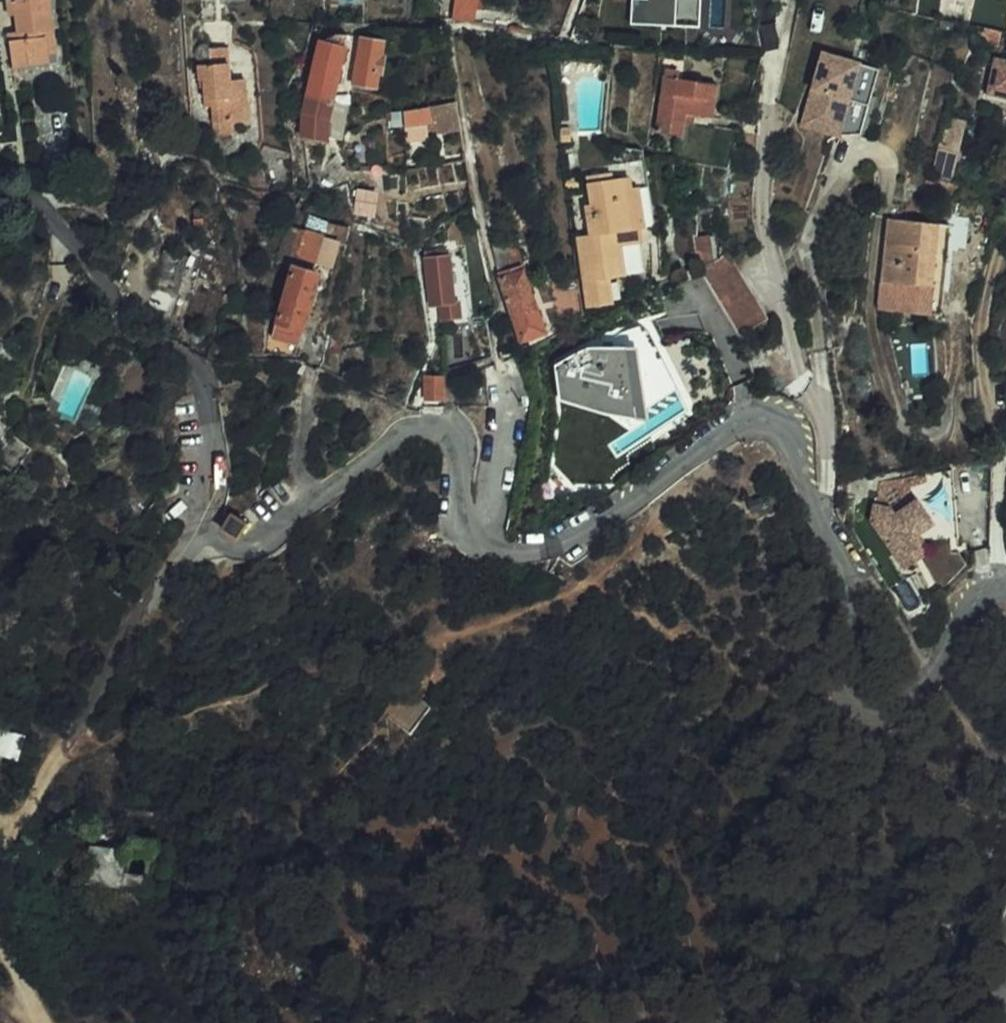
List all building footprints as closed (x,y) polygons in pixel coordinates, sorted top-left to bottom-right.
[(11,16),(17,16),(19,34),(12,35),(16,68),(50,64),(44,14),(52,14),(50,0),(9,0),(11,16)] [(216,0),(200,0),(201,20),(217,19),(216,0)] [(455,23),(476,26),(479,0),(457,0),(455,23)] [(629,25),(699,29),(700,0),(631,0),(629,25)] [(330,121),(348,35),(337,35),(323,44),(305,118),(302,137),(304,138),(303,143),(312,145),(314,140),(327,143),(330,121)] [(385,42),(364,39),(356,88),(378,91),(385,42)] [(212,65),(230,64),(230,50),(211,50),(212,65)] [(870,97),(878,70),(823,53),(802,118),(838,129),(859,135),(867,107),(870,97)] [(994,58),(985,94),(1005,99),(1005,61),(994,58)] [(246,82),(231,83),(230,64),(212,65),(199,66),(199,81),(205,81),(207,106),(213,106),(214,134),(232,134),(232,124),(248,125),(246,82)] [(688,117),(717,121),(723,86),(665,78),(658,133),(686,137),(688,117)] [(454,105),(404,112),(405,127),(405,140),(426,137),(425,125),(459,121),(456,105),(454,105)] [(404,112),(389,114),(391,130),(405,129),(404,112)] [(838,129),(802,118),(800,125),(836,136),(838,129)] [(426,137),(461,133),(459,121),(425,125),(426,137)] [(572,142),(569,127),(560,128),(562,143),(572,142)] [(949,177),(959,132),(945,128),(934,173),(949,177)] [(327,177),(321,182),(325,191),(347,180),(337,162),(326,173),(327,177)] [(605,282),(619,280),(616,249),(614,234),(640,232),(636,191),(628,192),(627,180),(607,182),(606,174),(588,176),(592,217),(588,217),(591,237),(579,239),(587,309),(608,307),(605,282)] [(957,186),(929,176),(926,188),(957,200),(960,187),(957,186)] [(653,230),(647,177),(627,180),(628,192),(636,191),(640,232),(653,230)] [(577,178),(564,180),(566,191),(578,189),(577,178)] [(374,195),(359,192),(354,216),(369,218),(374,195)] [(206,235),(204,219),(193,220),(195,235),(206,235)] [(889,224),(879,314),(928,317),(938,230),(889,224)] [(309,230),(298,266),(316,272),(317,268),(319,263),(325,239),(327,235),(309,230)] [(627,301),(650,288),(650,251),(658,251),(658,240),(654,240),(653,230),(640,232),(642,247),(624,249),(627,301)] [(940,318),(949,231),(938,230),(928,317),(940,318)] [(640,232),(614,234),(616,249),(624,249),(642,247),(640,232)] [(694,239),(698,271),(711,266),(706,237),(694,239)] [(343,244),(325,239),(319,263),(336,268),(343,244)] [(507,241),(493,246),(502,280),(517,275),(507,241)] [(376,245),(367,244),(366,255),(375,256),(376,245)] [(448,259),(448,251),(429,252),(432,306),(438,306),(439,321),(459,320),(458,304),(451,305),(450,283),(457,283),(456,259),(448,259)] [(711,266),(698,271),(719,307),(746,290),(728,259),(711,266)] [(298,266),(293,265),(285,289),(291,291),(298,266)] [(316,272),(298,266),(291,291),(285,289),(277,317),(283,319),(281,321),(282,321),(277,335),(301,343),(305,328),(322,273),(321,273),(316,272)] [(517,275),(502,280),(512,314),(521,342),(545,334),(526,273),(517,275)] [(739,341),(757,332),(767,326),(746,290),(719,307),(739,341)] [(343,338),(332,335),(329,350),(339,353),(343,338)] [(585,344),(554,364),(559,400),(645,417),(636,348),(585,344)] [(423,401),(445,401),(445,380),(423,380),(423,401)] [(107,398),(114,387),(105,382),(98,393),(107,398)] [(0,461),(0,465),(13,475),(32,451),(18,440),(0,461)] [(875,526),(912,573),(923,564),(917,556),(924,550),(914,536),(920,532),(928,543),(963,539),(958,501),(922,504),(919,501),(900,517),(894,512),(876,511),(875,526)] [(250,523),(235,514),(226,530),(240,538),(250,523)] [(923,564),(936,554),(928,543),(920,532),(914,536),(924,550),(917,556),(923,564)] [(89,845),(90,885),(139,884),(138,844),(89,845)]
